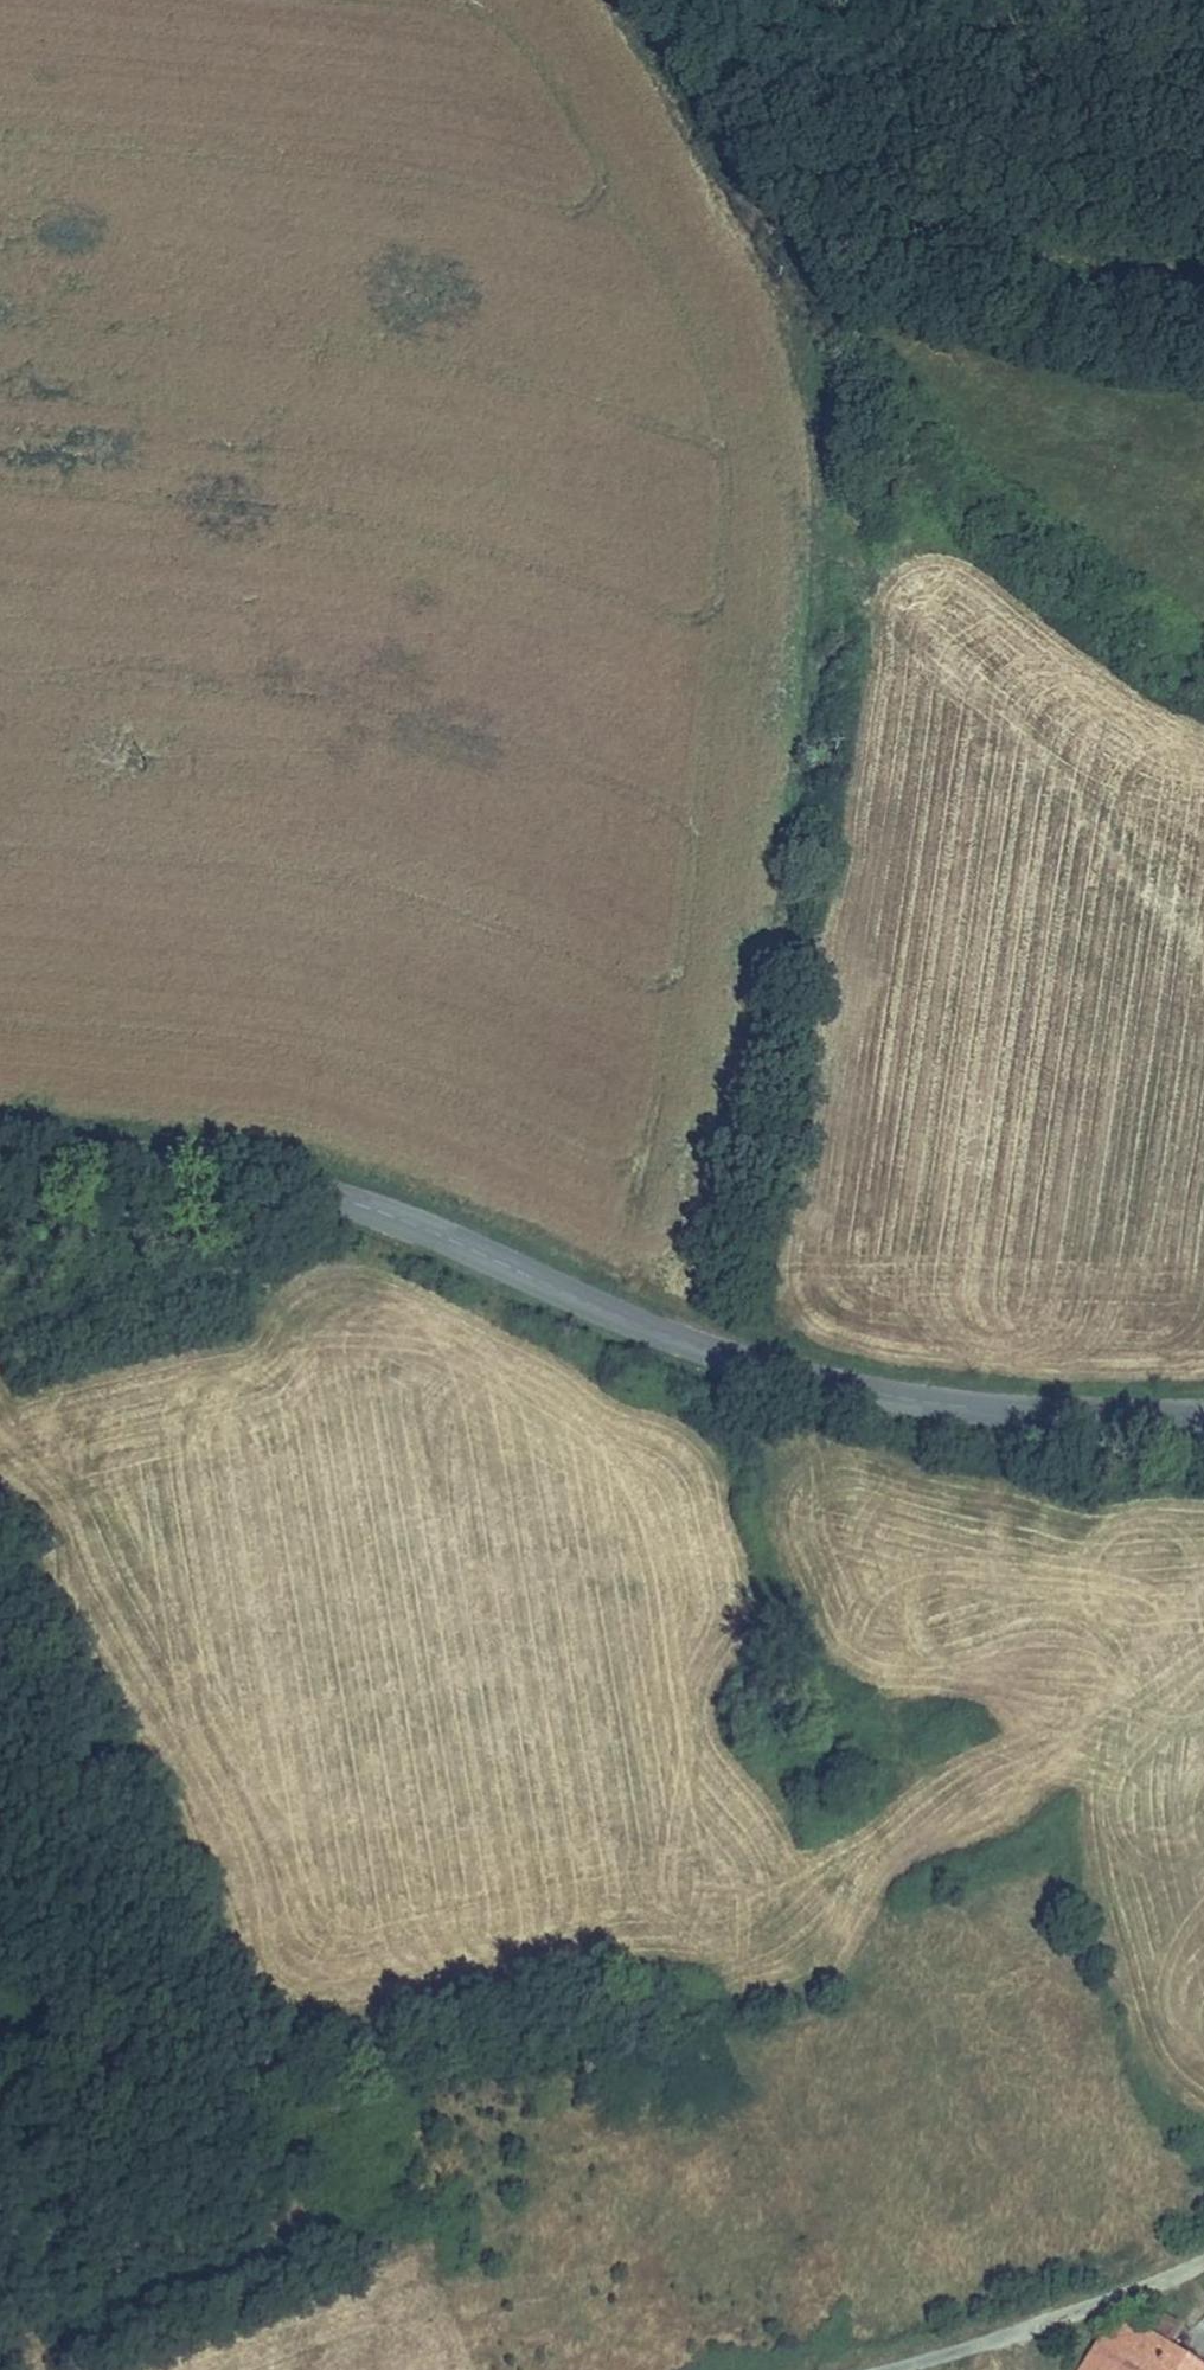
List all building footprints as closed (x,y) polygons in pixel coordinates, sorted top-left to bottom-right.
[(1142,2319),(1127,2345),(1137,2351),(1124,2369),(1187,2369),(1158,2352),(1172,2331),(1149,2316),(1142,2319)]
